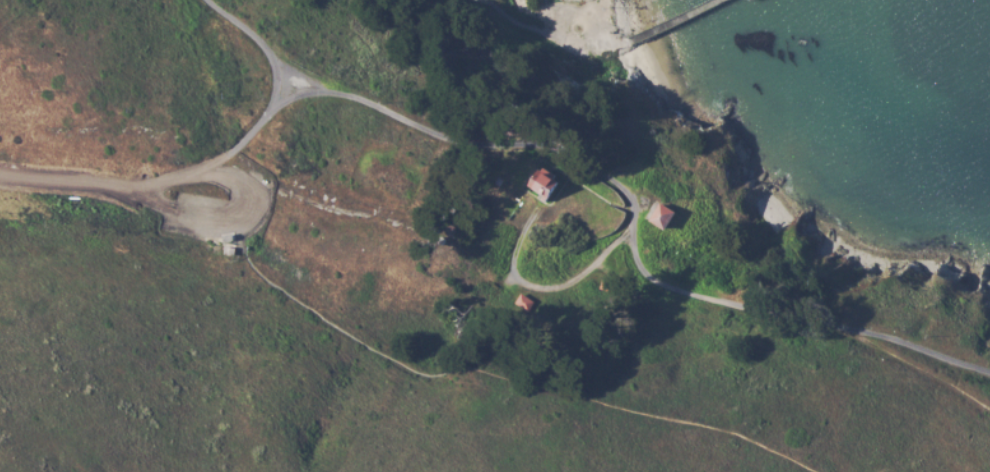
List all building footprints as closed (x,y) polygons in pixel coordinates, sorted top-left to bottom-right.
[(543,169),(549,173),(555,177),(553,180),(559,184),(548,201),(545,200),(528,188),(539,171),(541,173),(543,169)] [(661,203),(654,213),(649,219),(664,230),(676,213),(661,203)] [(452,230),(451,229),(449,229),(447,230),(445,231),(444,233),(444,235),(444,237),(445,239),(447,240),(448,241),(450,241),(452,241),(454,240),(455,238),(456,236),(456,234),(455,232),(454,231),(452,230)] [(223,235),(223,236),(224,241),(234,240),(233,233),(223,235)] [(225,244),(224,253),(236,254),(237,246),(225,244)] [(601,279),(598,290),(611,293),(614,282),(601,279)] [(520,291),(512,302),(526,311),(534,300),(520,291)]
